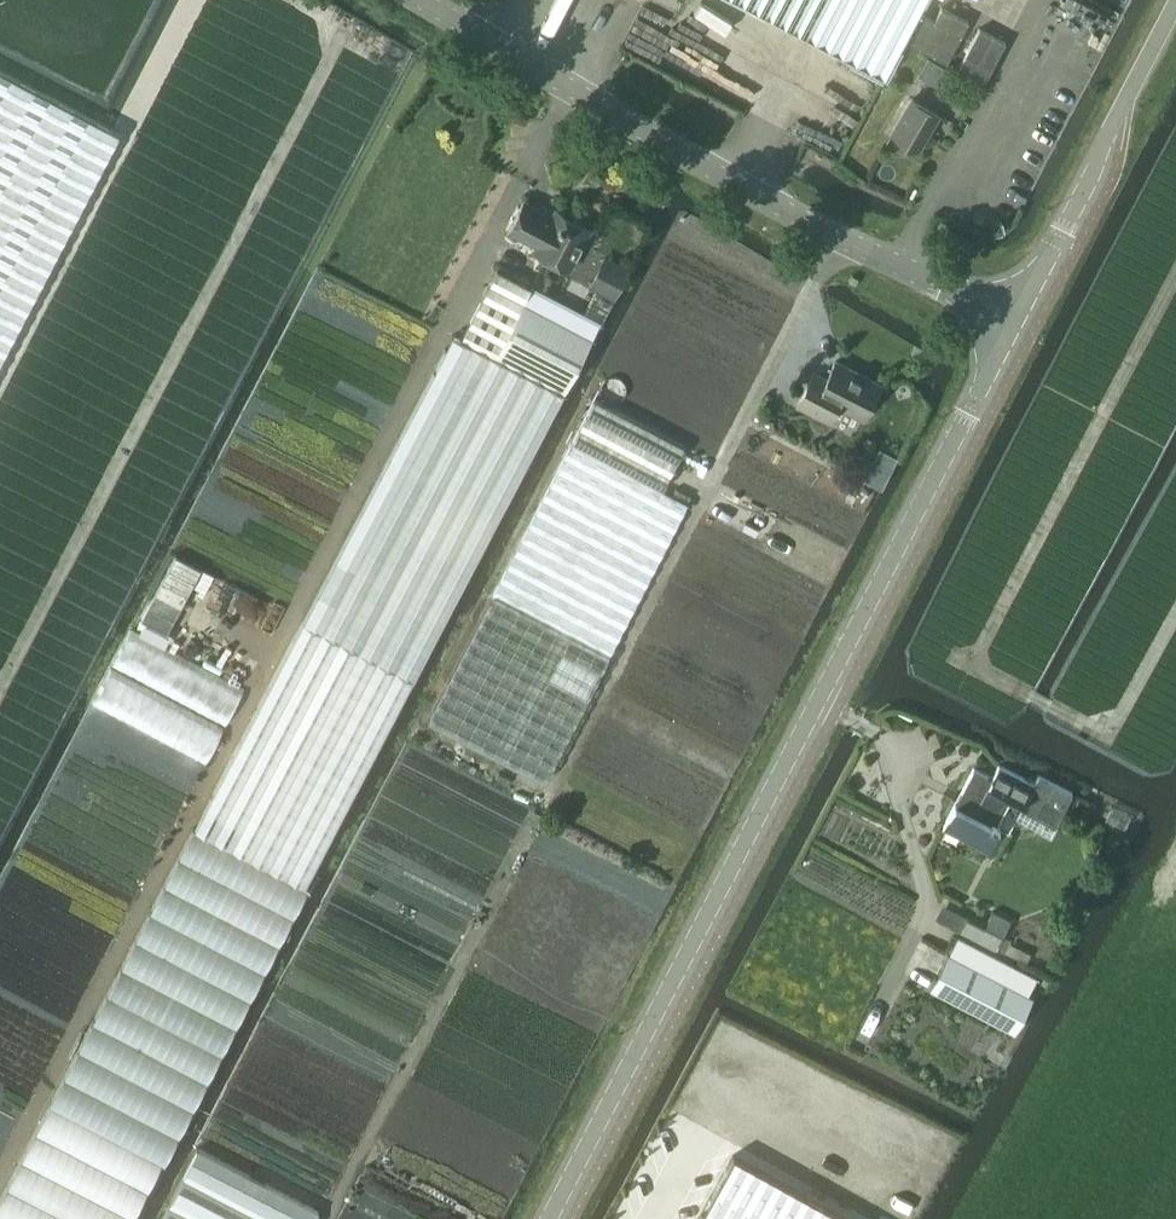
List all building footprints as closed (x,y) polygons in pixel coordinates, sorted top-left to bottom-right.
[(885,72),(923,0),(744,0),(885,72)] [(927,57),(917,74),(926,79),(936,62),(927,57)] [(118,132),(112,129),(0,71),(0,360),(118,132)] [(893,133),(917,147),(938,113),(913,98),(893,133)] [(591,228),(556,210),(552,217),(540,211),(541,209),(525,200),(509,230),(537,245),(534,251),(570,269),(591,228)] [(496,268),(459,337),(562,391),(599,321),(496,268)] [(852,275),(849,282),(855,285),(859,279),(852,275)] [(0,1193),(0,1218),(130,1218),(159,1163),(162,1164),(306,889),(302,887),(562,391),(452,334),(192,830),(190,829),(0,1193)] [(879,384),(836,362),(823,386),(810,379),(797,404),(829,420),(837,404),(862,417),(879,384)] [(595,400),(428,720),(545,781),(689,503),(663,490),(685,447),(595,400)] [(141,618),(137,627),(162,641),(167,632),(201,567),(176,554),(141,618)] [(999,828),(996,827),(1008,802),(1055,826),(1072,791),(1038,774),(1033,784),(999,766),(992,779),(974,770),(943,829),(987,853),(999,828)] [(1112,806),(1105,819),(1124,828),(1130,816),(1112,806)] [(959,929),(959,930),(995,949),(996,948),(1004,952),(1010,938),(1003,935),(1010,921),(992,911),(985,925),(966,916),(959,929)] [(947,953),(929,988),(1015,1032),(1033,998),(1028,995),(948,954),(947,953)] [(319,1210),(197,1147),(159,1218),(315,1218),(319,1210)] [(733,1155),(697,1218),(848,1218),(733,1155)]
